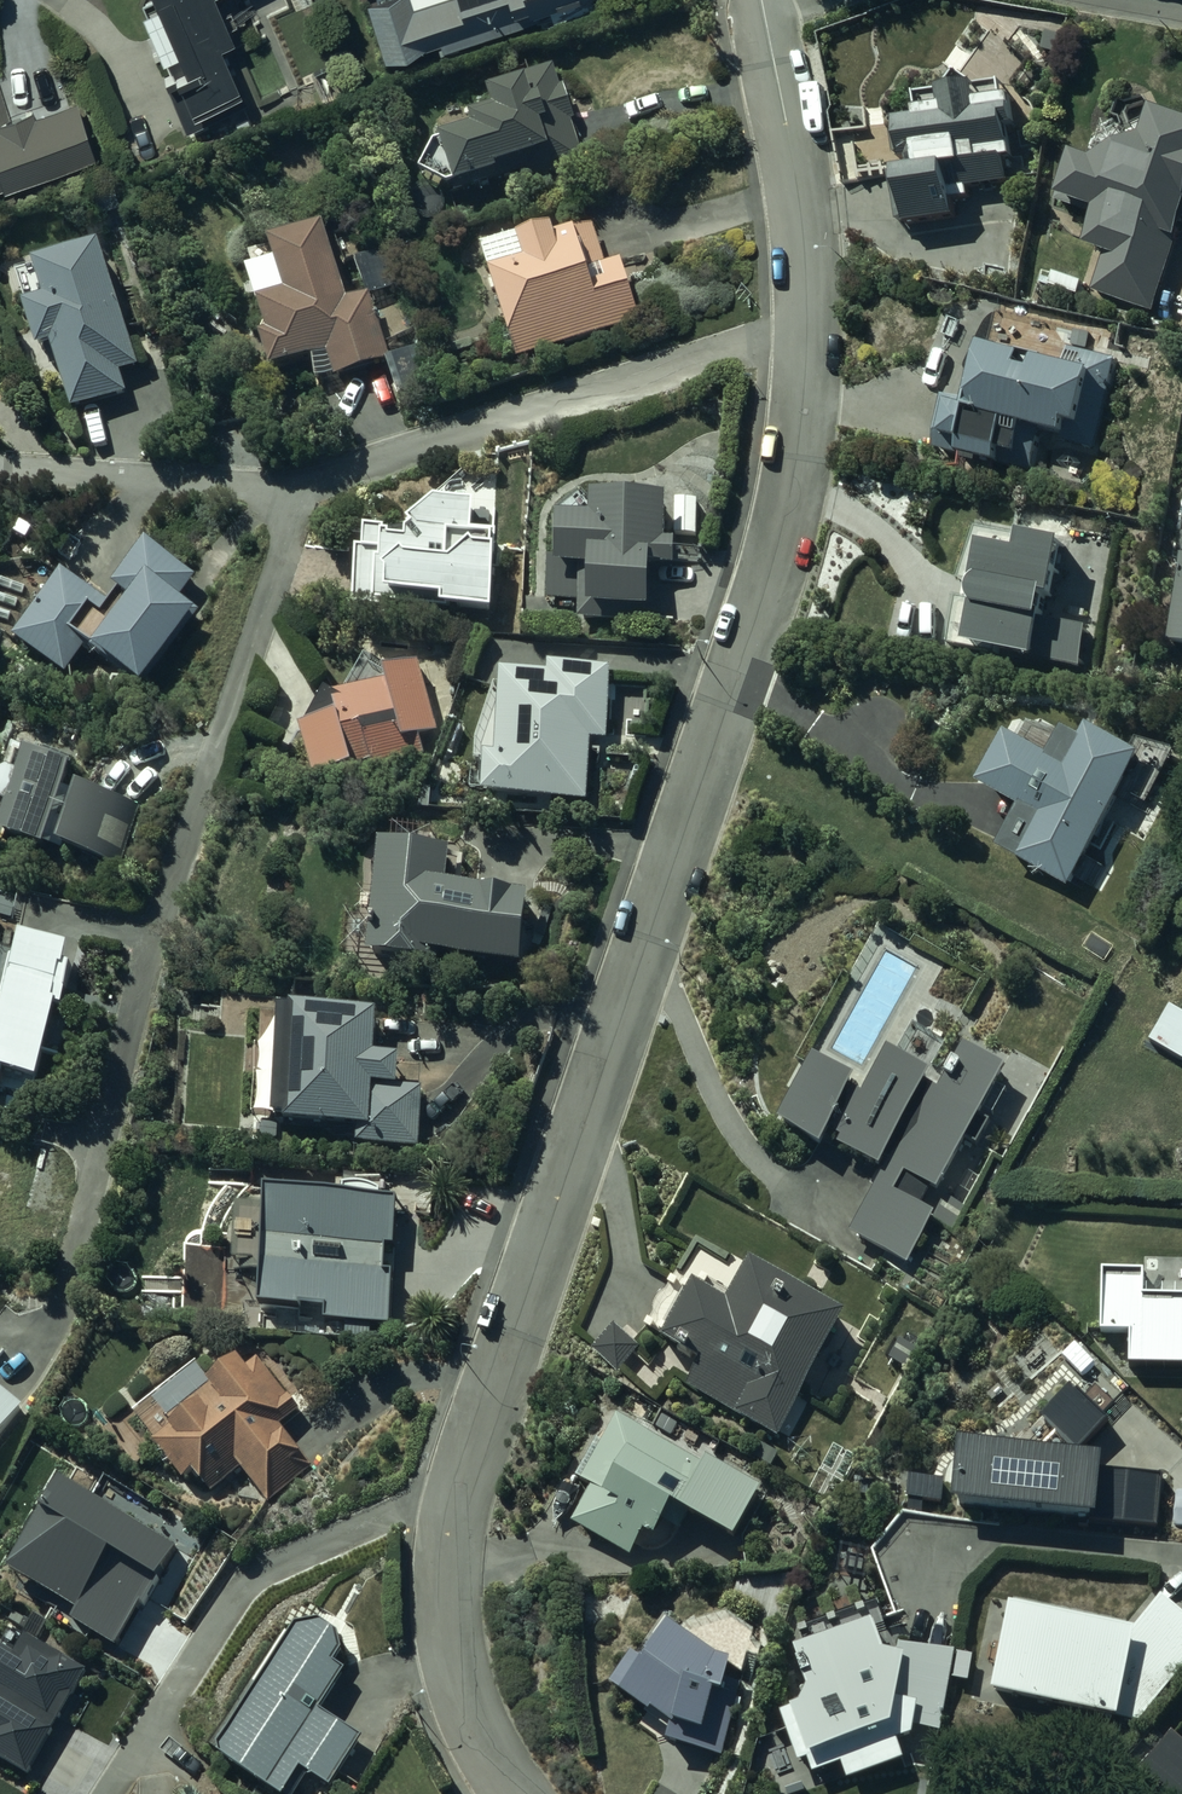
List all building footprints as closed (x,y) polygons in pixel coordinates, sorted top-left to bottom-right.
[(180,67),(167,73),(189,122),(249,96),(242,80),(245,79),(222,28),(235,22),(233,17),(240,14),(234,0),(229,0),(228,0),(150,0),(180,67)] [(385,53),(440,36),(442,43),(538,13),(542,25),(557,20),(550,0),(368,0),(385,53)] [(560,83),(554,61),(492,80),(498,101),(485,105),(484,101),(469,105),(473,118),(444,127),(445,133),(435,136),(420,163),(449,178),(487,168),(490,177),(526,167),(528,172),(584,156),(573,117),(576,116),(566,81),(560,83)] [(1005,74),(981,76),(980,74),(944,77),(945,84),(919,86),(922,108),(903,110),(907,157),(902,157),(907,216),(957,211),(955,193),(972,191),(971,179),(1010,176),(1008,148),(1015,147),(1013,122),(1020,121),(1016,86),(1006,87),(1005,74)] [(7,182),(6,179),(97,156),(78,98),(36,108),(35,104),(8,111),(0,78),(0,184),(7,182)] [(1080,143),(1064,187),(1101,201),(1088,236),(1110,244),(1099,272),(1087,268),(1073,308),(1132,326),(1140,302),(1156,307),(1181,229),(1181,107),(1158,99),(1149,126),(1127,133),(1102,151),(1080,143)] [(272,361),(314,347),(316,372),(334,366),(335,371),(392,352),(370,287),(350,293),(324,215),(270,233),(277,254),(248,263),(268,324),(261,327),(272,361)] [(483,239),(518,353),(641,315),(623,255),(606,260),(593,216),(556,227),(553,217),(483,239)] [(136,337),(104,233),(39,253),(50,290),(29,296),(43,342),(57,338),(77,402),(129,386),(123,366),(140,361),(133,338),(136,337)] [(1069,354),(988,334),(972,394),(947,389),(934,441),(1033,466),(1043,427),(1073,434),(1071,440),(1096,446),(1119,355),(1072,343),(1069,354)] [(494,603),(498,524),(497,524),(499,462),(469,462),(410,511),(409,517),(407,517),(407,529),(392,528),(392,524),(386,523),(386,519),(365,518),(364,539),(355,538),(352,600),(449,605),(449,601),(494,603)] [(667,488),(592,484),(592,507),(559,506),(558,558),(548,558),(548,596),(579,596),(579,559),(590,559),(590,596),(650,599),(652,556),(675,557),(676,532),(665,531),(667,488)] [(961,588),(950,638),(1002,649),(1004,640),(1036,647),(1035,652),(1083,663),(1092,620),(1047,610),(1052,585),(1059,587),(1068,529),(1027,520),(1026,530),(981,520),(961,574),(978,578),(978,579),(978,580),(978,581),(978,582),(978,583),(978,584),(978,585),(978,586),(978,587),(979,587),(979,588),(979,589),(980,589),(980,590),(980,591),(981,591),(981,592),(982,593),(961,588)] [(199,572),(152,533),(118,577),(137,593),(101,639),(148,677),(203,605),(184,590),(199,572)] [(111,599),(64,563),(15,629),(69,669),(91,639),(74,626),(94,599),(105,607),(111,599)] [(1172,635),(1181,636),(1181,575),(1172,635)] [(439,728),(418,655),(385,664),(388,672),(335,687),(340,707),(301,718),(315,770),(353,759),(354,761),(373,756),(375,763),(427,748),(423,733),(439,728)] [(485,757),(483,785),(587,796),(592,747),(599,747),(601,734),(627,737),(629,724),(646,726),(650,686),(611,681),(613,662),(550,655),(549,666),(502,661),(500,679),(496,679),(475,740),(475,757),(485,757)] [(1056,747),(1015,722),(986,774),(1028,797),(1005,837),(1074,883),(1126,786),(1147,799),(1179,741),(1139,734),(1137,739),(1096,713),(1087,727),(1074,718),(1056,747)] [(12,826),(122,865),(144,802),(85,774),(81,787),(68,783),(77,752),(32,739),(31,743),(16,739),(8,765),(0,769),(0,835),(1,836),(3,837),(4,838),(5,839),(7,840),(12,826)] [(369,937),(368,943),(440,955),(442,946),(520,959),(532,887),(448,873),(454,841),(382,829),(373,884),(363,882),(354,935),(369,937)] [(27,925),(22,951),(18,950),(9,992),(11,992),(10,999),(0,997),(0,1079),(7,1081),(10,1061),(44,1071),(61,996),(67,998),(76,958),(69,956),(74,937),(27,925)] [(420,1141),(421,1082),(374,1081),(374,1076),(398,1076),(399,1047),(377,1046),(377,1002),(296,994),(295,998),(281,998),(280,1013),(261,1040),(257,1107),(286,1108),(286,1112),(370,1117),(370,1126),(359,1126),(359,1140),(420,1141)] [(1171,1002),(1150,1036),(1181,1054),(1181,1008),(1171,1002)] [(858,1068),(815,1046),(780,1112),(822,1135),(829,1123),(842,1130),(839,1136),(881,1159),(883,1154),(888,1156),(850,1226),(909,1258),(937,1207),(924,1200),(931,1187),(936,1190),(966,1134),(977,1140),(990,1117),(978,1110),(1006,1058),(964,1035),(946,1068),(948,1069),(940,1084),(926,1077),(933,1064),(890,1040),(866,1087),(852,1079),(858,1068)] [(399,1189),(266,1176),(260,1308),(301,1310),(302,1300),(326,1301),(325,1322),(347,1323),(347,1333),(371,1334),(371,1321),(392,1322),(393,1279),(398,1279),(398,1273),(394,1273),(396,1245),(401,1245),(401,1241),(395,1240),(396,1232),(399,1232),(400,1221),(398,1221),(399,1189)] [(848,1304),(752,1251),(747,1261),(731,1252),(726,1262),(697,1247),(683,1273),(675,1269),(646,1323),(703,1353),(687,1382),(778,1432),(779,1430),(789,1436),(811,1396),(801,1390),(848,1304)] [(1104,1263),(1104,1326),(1130,1326),(1129,1359),(1181,1359),(1181,1288),(1146,1287),(1146,1263),(1104,1263)] [(641,1342),(615,1319),(593,1345),(618,1368),(641,1342)] [(249,1362),(239,1349),(209,1372),(214,1378),(170,1413),(173,1416),(170,1418),(173,1421),(153,1436),(183,1474),(194,1465),(211,1487),(242,1463),(269,1497),(313,1462),(302,1448),(304,1447),(286,1425),(285,1425),(281,1420),(300,1405),(289,1390),(288,1391),(259,1354),(249,1362)] [(25,1402),(0,1379),(0,1432),(25,1402)] [(704,1459),(619,1409),(580,1472),(593,1480),(574,1516),(631,1552),(646,1525),(657,1530),(674,1495),(737,1531),(763,1488),(708,1454),(704,1459)] [(966,1442),(960,1502),(1093,1516),(1099,1456),(966,1442)] [(59,1545),(48,1538),(28,1572),(60,1590),(56,1597),(77,1609),(74,1616),(116,1646),(175,1541),(118,1502),(107,1520),(83,1506),(59,1545)] [(1012,1595),(995,1682),(1117,1709),(1116,1715),(1140,1718),(1181,1668),(1181,1604),(1165,1589),(1137,1620),(1012,1595)] [(258,1680),(221,1734),(224,1751),(283,1790),(302,1762),(331,1781),(364,1731),(322,1703),(348,1663),(336,1655),(344,1644),(341,1625),(322,1612),(299,1617),(291,1629),(288,1627),(253,1677),(258,1680)] [(794,1701),(782,1705),(799,1757),(809,1754),(814,1768),(843,1759),(848,1774),(906,1756),(899,1735),(914,1730),(915,1722),(940,1726),(955,1645),(900,1639),(899,1646),(886,1644),(875,1613),(797,1641),(801,1652),(808,1650),(814,1665),(806,1668),(810,1678),(802,1695),(793,1698),(794,1701)] [(735,1651),(718,1648),(670,1614),(642,1653),(633,1646),(611,1677),(652,1706),(655,1702),(673,1715),(667,1733),(722,1751),(736,1708),(739,1709),(743,1696),(738,1695),(743,1680),(727,1674),(735,1651)] [(88,1666),(30,1630),(29,1632),(15,1623),(6,1638),(0,1634),(0,1780),(18,1790),(88,1666)] [(1173,1728),(1142,1765),(1176,1793),(1181,1793),(1181,1735),(1173,1728)]
